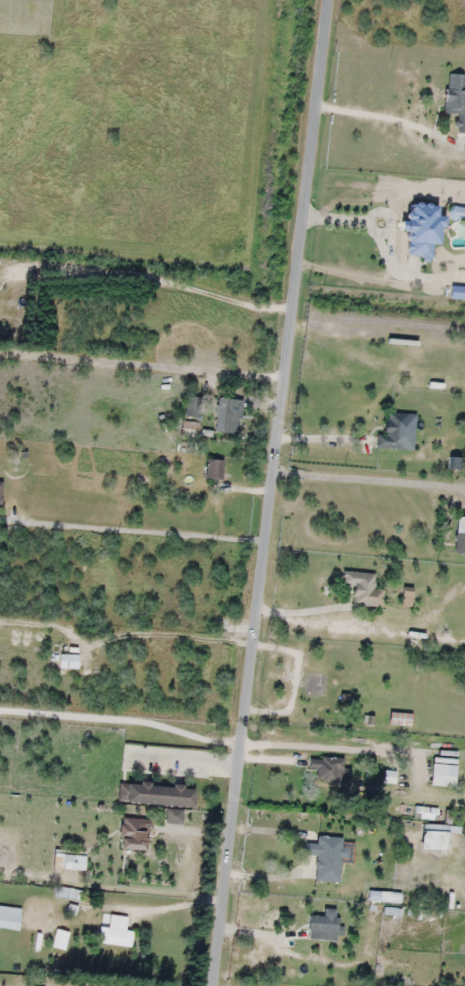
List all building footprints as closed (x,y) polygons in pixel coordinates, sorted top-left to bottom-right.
[(456,114),(455,133),(464,133),(464,92),(463,91),(464,75),(447,74),(444,113),(456,114)] [(436,207),(406,203),(402,232),(410,233),(407,254),(430,257),(432,244),(439,245),(442,217),(435,216),(436,207)] [(186,416),(200,417),(201,398),(187,397),(186,416)] [(238,434),(242,400),(217,398),(214,432),(238,434)] [(406,432),(412,433),(413,423),(407,423),(407,413),(386,412),(386,435),(377,435),(376,449),(406,449),(406,432)] [(198,437),(198,422),(183,422),(183,437),(198,437)] [(222,461),(208,460),(206,478),(220,479),(222,461)] [(459,516),(454,553),(464,555),(464,517),(459,516)] [(373,605),(375,573),(342,571),(342,585),(346,585),(345,604),(373,605)] [(328,674),(306,672),(304,695),(326,697),(328,674)] [(340,758),(309,757),(309,771),(315,771),(315,779),(340,780),(340,758)] [(454,787),(455,763),(430,763),(430,786),(454,787)] [(413,819),(449,826),(452,811),(416,804),(413,819)] [(180,809),(166,811),(167,823),(181,821),(180,809)] [(144,851),(151,822),(123,816),(117,846),(144,851)] [(447,831),(421,830),(420,849),(447,850),(447,831)] [(342,837),(317,836),(317,844),(304,843),(303,855),(316,855),(315,881),(339,882),(342,837)] [(53,869),(83,870),(83,855),(53,854),(53,869)] [(53,894),(78,902),(81,892),(56,885),(53,894)] [(323,916),(308,916),(308,940),(339,940),(339,908),(323,908),(323,916)] [(131,946),(133,930),(99,927),(98,944),(131,946)] [(65,950),(68,932),(55,929),(52,947),(65,950)]
